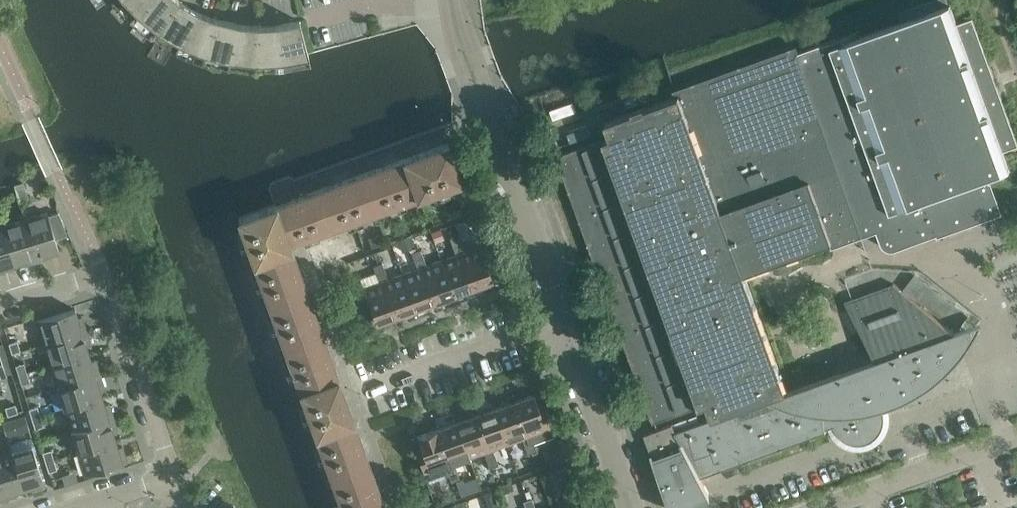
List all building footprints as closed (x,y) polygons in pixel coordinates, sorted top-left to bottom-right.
[(140,15),(154,0),(126,0),(140,15)] [(181,0),(154,0),(140,15),(160,31),(181,0)] [(199,11),(181,0),(160,31),(183,44),(199,11)] [(796,52),(858,224),(873,219),(877,232),(881,242),(884,246),(887,249),(892,250),(897,250),(1001,212),(988,177),(1011,169),(1004,150),(1016,146),(1016,138),(973,17),(958,23),(951,4),(862,36),(860,30),(799,52),(799,51),(796,52)] [(219,19),(199,11),(183,44),(207,54),(219,19)] [(239,23),(219,19),(207,54),(233,60),(239,23)] [(301,21),(280,25),(285,62),(311,56),(301,21)] [(259,25),(239,23),(233,60),(259,63),(259,25)] [(280,25),(259,25),(259,63),(285,62),(280,25)] [(714,418),(677,431),(702,476),(750,459),(750,460),(749,460),(750,462),(783,450),(783,448),(782,449),(781,447),(827,431),(826,428),(835,425),(840,435),(848,441),(859,444),(869,442),(878,435),(884,426),(885,416),(882,406),(896,400),(907,396),(930,383),(950,365),(967,345),(980,322),(956,331),(894,283),(893,284),(894,285),(847,302),(846,300),(845,301),(877,359),(867,363),(787,391),(745,273),(833,241),(830,234),(849,228),(858,224),(796,52),(795,50),(678,93),(679,94),(634,111),(607,121),(612,136),(558,155),(655,422),(708,402),(714,418)] [(461,178),(451,149),(449,144),(448,143),(447,143),(404,158),(418,196),(460,180),(461,180),(462,179),(461,178)] [(418,196),(404,158),(361,173),(375,211),(418,196)] [(375,211),(361,173),(318,189),(332,227),(375,211)] [(14,184),(20,201),(29,198),(24,181),(14,184)] [(332,227),(318,189),(290,199),(276,204),(290,242),(304,237),(332,227)] [(290,242),(276,204),(240,217),(239,218),(239,219),(254,262),(292,248),(290,242)] [(47,211),(24,218),(38,261),(49,257),(48,253),(59,249),(55,238),(67,234),(62,219),(59,211),(48,215),(47,211)] [(24,218),(3,225),(14,263),(25,260),(26,264),(38,261),(24,218)] [(0,226),(0,273),(5,271),(4,267),(14,263),(3,225),(0,226)] [(450,238),(453,246),(462,243),(459,235),(450,238)] [(441,259),(454,295),(473,288),(460,252),(465,251),(462,243),(453,246),(456,254),(441,259)] [(460,252),(473,288),(493,281),(480,245),(465,251),(460,252)] [(292,248),(254,262),(269,305),(307,291),(292,248)] [(412,252),(415,260),(424,257),(421,249),(412,252)] [(418,268),(403,273),(415,309),(435,302),(422,266),(426,265),(424,257),(415,260),(418,268)] [(422,266),(435,302),(454,295),(441,259),(426,265),(422,266)] [(352,271),(348,262),(333,267),(336,277),(352,271)] [(374,266),(376,272),(376,274),(385,271),(382,263),(374,266)] [(376,274),(376,272),(360,278),(364,287),(377,323),(397,316),(384,280),(388,278),(385,271),(376,274)] [(403,273),(388,278),(384,280),(397,316),(415,309),(403,273)] [(307,291),(269,305),(284,348),(323,334),(307,291)] [(38,320),(45,343),(87,330),(82,315),(78,317),(75,309),(38,320)] [(45,343),(51,365),(89,353),(87,346),(91,345),(87,330),(45,343)] [(323,334),(284,348),(301,392),(339,379),(323,334)] [(9,343),(12,353),(21,350),(18,340),(9,343)] [(51,365),(58,386),(100,373),(96,359),(91,360),(89,353),(51,365)] [(16,365),(19,375),(28,372),(24,362),(16,365)] [(28,372),(19,375),(22,385),(31,382),(28,372)] [(58,386),(65,408),(103,396),(100,389),(105,388),(100,373),(58,386)] [(339,379),(301,392),(305,406),(312,422),(315,433),(353,419),(350,409),(344,392),(339,379)] [(538,405),(534,394),(514,401),(527,437),(522,438),(528,454),(537,451),(534,443),(534,442),(555,435),(544,403),(538,405)] [(65,408),(71,430),(114,417),(109,402),(105,404),(103,396),(65,408)] [(514,401),(495,408),(508,444),(522,438),(527,437),(514,401)] [(5,407),(8,415),(18,412),(15,404),(5,407)] [(29,408),(32,418),(41,415),(38,405),(29,408)] [(495,408),(476,415),(488,450),(484,452),(487,460),(496,457),(493,449),(508,444),(495,408)] [(41,415),(32,418),(35,428),(44,425),(41,415)] [(476,415),(456,422),(469,457),(484,452),(488,450),(476,415)] [(71,430),(78,452),(116,440),(114,433),(118,431),(114,417),(71,430)] [(328,467),(332,477),(370,464),(366,453),(353,419),(315,433),(328,467)] [(456,422),(437,429),(450,464),(446,466),(448,474),(457,470),(454,463),(469,457),(456,422)] [(702,476),(677,431),(673,424),(645,434),(672,507),(681,507),(710,492),(702,476)] [(449,475),(448,474),(446,466),(450,464),(437,429),(417,436),(433,480),(449,475)] [(14,451),(12,451),(23,488),(32,486),(33,490),(45,486),(30,438),(11,444),(14,451)] [(116,440),(78,452),(85,474),(127,461),(123,446),(118,447),(116,440)] [(43,452),(46,462),(54,459),(51,449),(43,452)] [(560,450),(549,454),(552,463),(553,464),(564,460),(564,459),(560,450)] [(0,455),(0,482),(5,499),(16,495),(15,491),(23,488),(12,451),(0,455)] [(496,457),(487,460),(490,468),(499,465),(496,457)] [(54,459),(46,462),(49,472),(58,469),(54,459)] [(343,507),(381,507),(385,507),(370,464),(332,477),(343,507)] [(566,466),(553,471),(556,479),(569,474),(566,466)] [(448,474),(449,475),(451,482),(460,479),(457,470),(448,474)] [(526,507),(529,507),(535,506),(532,498),(523,501),(526,507)] [(445,506),(446,507),(468,507),(465,499),(445,506)]
